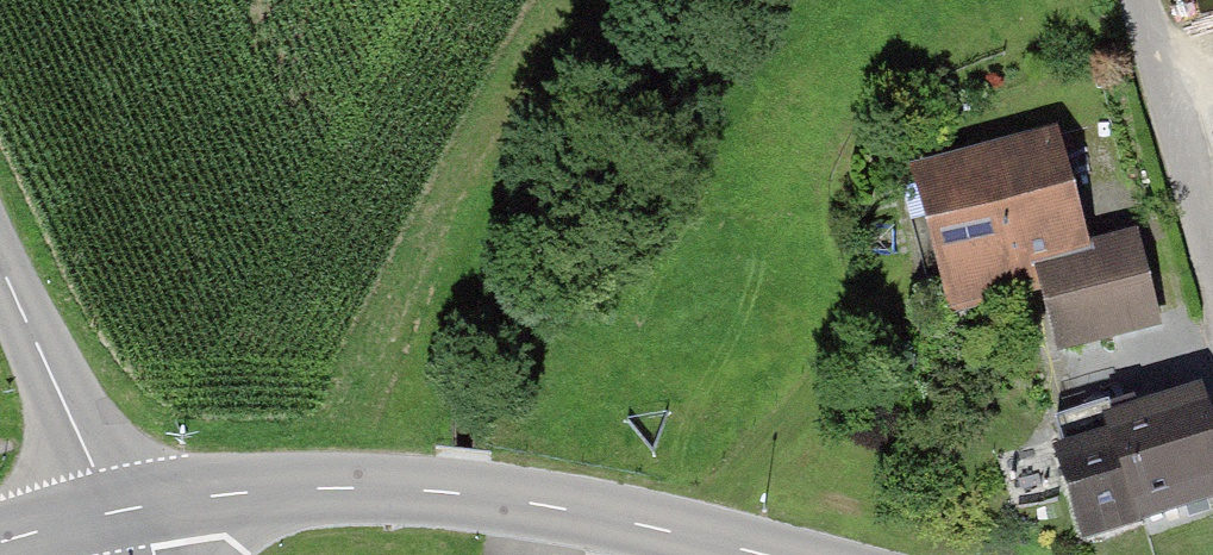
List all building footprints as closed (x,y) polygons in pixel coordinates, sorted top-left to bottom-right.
[(1062,128),(906,169),(936,283),(1092,242),(1062,128)] [(1164,327),(1139,231),(1033,258),(1058,354),(1164,327)] [(1065,456),(1090,533),(1141,517),(1142,518),(1212,495),(1212,449),(1197,399),(1113,426),(1118,439),(1065,456)]
